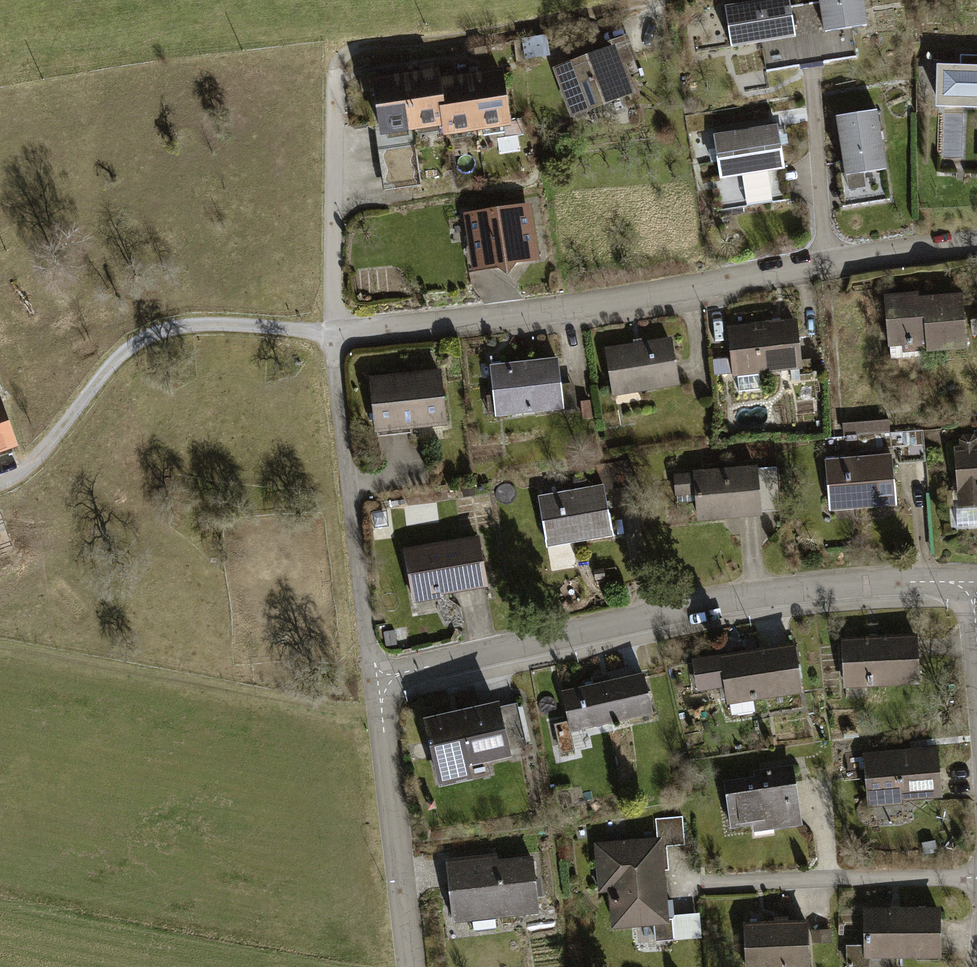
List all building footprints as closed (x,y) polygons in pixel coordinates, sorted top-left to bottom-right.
[(725,7),(731,47),(762,42),(795,37),(794,28),(789,0),(772,0),(725,7)] [(823,23),(825,32),(852,28),(867,26),(863,0),(820,0),(823,23)] [(795,37),(762,42),(767,72),(856,58),(852,28),(825,32),(823,23),(794,28),(795,37)] [(544,36),(523,40),(526,55),(547,52),(544,36)] [(602,56),(561,71),(575,110),(629,90),(619,62),(632,57),(625,39),(599,48),(602,56)] [(520,41),(514,41),(517,61),(523,60),(520,41)] [(939,67),(938,100),(976,102),(976,58),(963,58),(963,68),(939,67)] [(404,68),(395,69),(397,80),(406,78),(404,68)] [(377,72),(359,75),(362,91),(375,89),(374,83),(379,82),(377,72)] [(437,74),(406,78),(412,125),(444,120),(439,84),(437,74)] [(501,74),(470,79),(476,125),(508,121),(501,74)] [(379,82),(374,83),(375,89),(381,129),(381,130),(412,125),(406,78),(397,80),(379,82)] [(470,79),(439,84),(444,120),(445,130),(476,125),(470,79)] [(876,110),(836,116),(845,175),(852,174),(856,204),(890,199),(876,110)] [(778,125),(713,135),(720,178),(712,179),(717,211),(779,201),(775,170),(784,169),(778,125)] [(527,208),(469,217),(473,240),(465,241),(468,262),(494,259),(506,268),(514,256),(533,253),(527,208)] [(904,295),(886,296),(890,358),(928,355),(927,348),(965,345),(964,324),(967,324),(966,317),(963,317),(962,296),(904,300),(904,295)] [(794,321),(731,328),(734,358),(735,371),(737,371),(737,374),(738,390),(760,388),(758,371),(799,367),(794,321)] [(669,341),(608,351),(614,387),(640,383),(641,388),(676,382),(669,341)] [(735,371),(734,358),(712,360),(714,376),(737,374),(737,371),(735,371)] [(557,359),(491,366),(494,395),(503,394),(505,413),(561,407),(561,409),(576,408),(574,391),(560,392),(557,359)] [(440,373),(372,380),(376,426),(409,423),(409,425),(444,422),(440,373)] [(590,402),(582,402),(583,418),(591,417),(590,402)] [(12,443),(0,410),(0,447),(12,443)] [(889,420),(844,423),(845,436),(856,435),(890,433),(889,420)] [(890,433),(856,435),(857,449),(859,449),(859,452),(897,449),(898,460),(925,458),(923,430),(890,433)] [(975,447),(955,449),(958,491),(960,491),(961,503),(976,502),(976,431),(974,431),(975,447)] [(891,455),(825,460),(829,503),(855,501),(855,507),(897,504),(895,483),(894,483),(891,455)] [(590,467),(593,487),(603,485),(632,480),(629,460),(590,467)] [(779,510),(776,468),(675,475),(677,502),(697,501),(698,516),(779,510)] [(593,487),(538,497),(545,539),(571,535),(572,541),(613,534),(609,513),(608,513),(603,485),(593,487)] [(477,541),(407,553),(413,591),(435,587),(436,591),(485,583),(477,541)] [(915,638),(844,641),(845,681),(868,680),(868,682),(917,680),(915,638)] [(794,647),(700,661),(703,687),(726,683),(730,708),(735,712),(754,709),(752,697),(800,689),(794,647)] [(643,674),(563,692),(569,721),(555,724),(562,752),(574,749),(570,730),(651,712),(643,674)] [(497,706),(427,722),(440,779),(468,773),(465,761),(507,752),(507,751),(526,747),(517,703),(497,707),(497,706)] [(936,751),(865,757),(868,797),(900,794),(900,796),(940,793),(936,751)] [(790,766),(766,770),(767,775),(725,781),(731,826),(773,820),(774,827),(801,824),(797,796),(794,797),(790,766)] [(657,840),(598,845),(599,866),(597,866),(598,888),(611,887),(614,924),(654,921),(655,940),(674,938),(672,915),(671,900),(663,901),(659,846),(685,844),(683,816),(655,818),(657,840)] [(479,858),(446,862),(453,918),(472,916),(474,928),(477,930),(494,929),(497,926),(495,913),(537,908),(532,860),(479,866),(479,858)] [(859,905),(861,943),(843,944),(844,966),(869,966),(868,959),(936,956),(935,902),(859,905)] [(699,913),(672,915),(674,938),(701,936),(699,913)] [(742,931),(743,966),(807,966),(806,929),(742,931)] [(829,930),(814,931),(814,941),(829,940),(829,930)]
